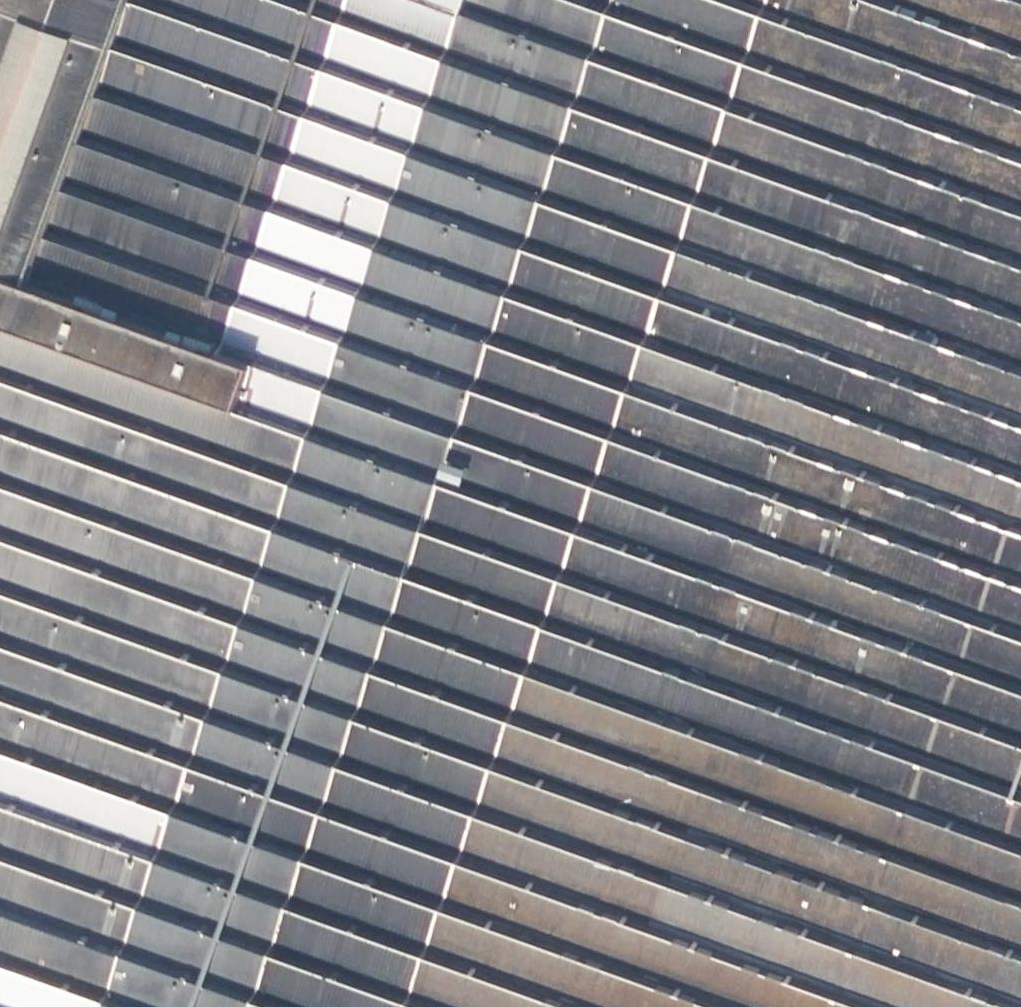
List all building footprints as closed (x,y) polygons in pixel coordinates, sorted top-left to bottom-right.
[(0,0),(0,1006),(1020,1006),(1020,0),(0,0)]
